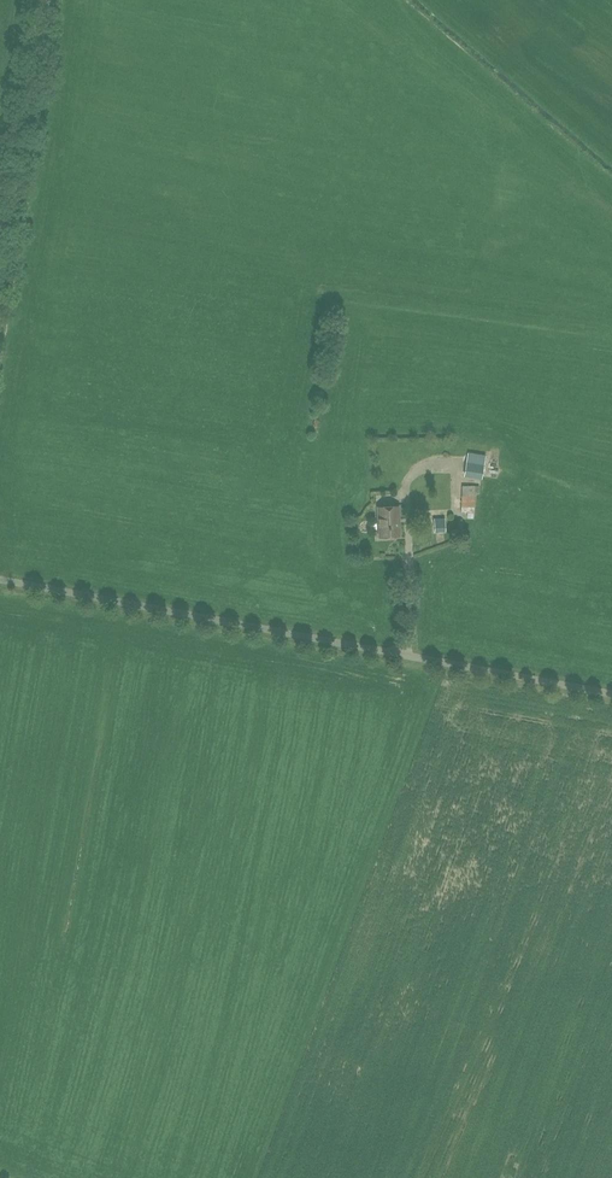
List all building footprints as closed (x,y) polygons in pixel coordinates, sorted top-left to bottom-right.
[(466,461),(463,475),(482,478),(483,474),(498,476),(498,470),(484,468),(484,464),(486,451),(469,448),(466,461)] [(474,518),(475,485),(462,485),(461,513),(467,514),(467,517),(474,518)] [(397,506),(378,507),(380,537),(399,536),(397,506)] [(445,518),(434,518),(435,531),(445,531),(445,518)]
